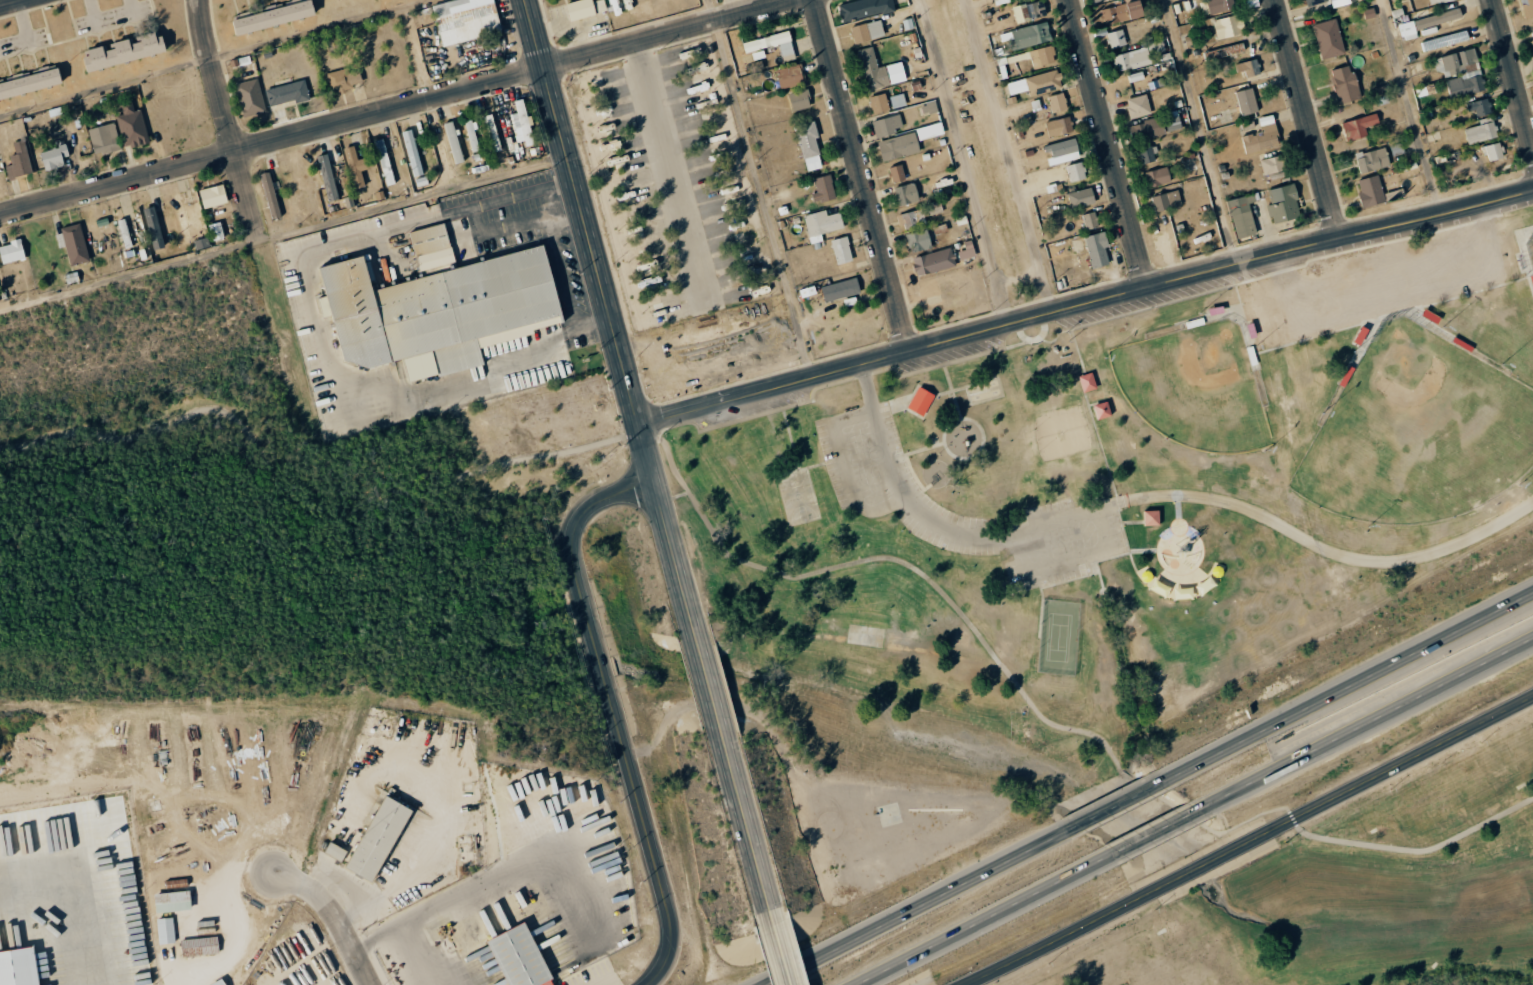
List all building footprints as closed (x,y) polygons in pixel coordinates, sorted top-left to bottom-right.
[(232,19),(236,35),(315,16),(311,0),(232,19)] [(442,46),(501,33),(494,0),(451,0),(433,4),(442,46)] [(894,10),(892,0),(859,0),(838,5),(842,23),(894,10)] [(1140,0),(1101,9),(1104,25),(1144,16),(1140,0)] [(1209,14),(1206,0),(1199,2),(1202,15),(1209,14)] [(1233,0),(1206,0),(1210,14),(1235,8),(1233,0)] [(1522,17),(1532,16),(1532,0),(1520,0),(1522,17)] [(1029,18),(1045,17),(1043,1),(1027,3),(1029,18)] [(1417,28),(1461,20),(1459,10),(1415,18),(1417,28)] [(1244,33),(1238,14),(1212,21),(1217,40),(1244,33)] [(1346,53),(1336,18),(1312,25),(1322,60),(1346,53)] [(884,37),(881,20),(850,26),(854,43),(884,37)] [(1402,41),(1417,37),(1413,21),(1398,24),(1402,41)] [(1125,45),(1123,30),(1107,32),(1110,47),(1125,45)] [(1421,42),(1423,51),(1468,39),(1466,30),(1421,42)] [(165,54),(160,31),(140,35),(140,38),(114,44),(114,45),(83,51),(87,70),(165,54)] [(742,43),(745,53),(779,44),(783,62),(796,59),(789,31),(742,43)] [(1164,50),(1162,39),(1147,41),(1149,52),(1164,50)] [(1244,54),(1242,44),(1206,50),(1207,59),(1244,54)] [(1033,68),(1056,62),(1051,45),(1028,51),(1033,68)] [(867,90),(906,81),(901,62),(878,68),(872,46),(857,50),(867,90)] [(1117,71),(1151,65),(1148,48),(1115,53),(1117,71)] [(1484,91),(1478,65),(1474,48),(1434,58),(1437,72),(1448,69),(1450,78),(1445,79),(1450,100),(1484,91)] [(1235,65),(1237,72),(1244,70),(1246,78),(1261,73),(1256,58),(1235,65)] [(779,88),(805,84),(802,65),(776,69),(779,88)] [(1330,70),(1337,104),(1360,99),(1353,65),(1330,70)] [(62,84),(59,68),(0,82),(0,99),(62,84)] [(360,70),(349,72),(348,68),(327,72),(331,92),(363,85),(360,70)] [(1010,95),(1027,90),(1029,96),(1062,88),(1057,69),(1006,82),(1010,95)] [(234,84),(244,118),(267,111),(257,77),(234,84)] [(266,89),(270,106),(294,100),(295,104),(310,100),(305,79),(266,89)] [(1236,91),(1240,115),(1257,112),(1253,88),(1236,91)] [(792,112),(811,107),(806,89),(787,94),(792,112)] [(869,97),(872,113),(890,110),(886,93),(869,97)] [(892,108),(906,105),(903,93),(889,97),(892,108)] [(1066,110),(1063,93),(1047,96),(1051,113),(1066,110)] [(1126,99),(1131,119),(1151,113),(1146,94),(1126,99)] [(516,142),(525,140),(526,146),(535,144),(524,98),(514,100),(517,112),(510,114),(516,142)] [(1491,113),(1487,98),(1466,103),(1468,112),(1475,110),(1477,117),(1491,113)] [(116,116),(125,148),(149,141),(141,110),(134,112),(131,101),(120,104),(123,114),(116,116)] [(499,150),(493,114),(485,115),(491,152),(499,150)] [(1179,114),(1164,116),(1166,131),(1181,128),(1179,114)] [(1246,155),(1280,145),(1272,114),(1257,118),(1261,132),(1241,137),(1246,155)] [(1379,123),(1377,114),(1342,122),(1347,142),(1367,137),(1365,127),(1379,123)] [(875,137),(895,134),(894,128),(901,127),(900,115),(872,120),(875,137)] [(1073,131),(1068,116),(1044,123),(1049,138),(1073,131)] [(1129,125),(1132,142),(1165,135),(1161,118),(1129,125)] [(465,122),(472,152),(480,150),(473,120),(465,122)] [(444,124),(455,164),(464,161),(453,121),(444,124)] [(822,167),(815,139),(819,138),(814,121),(794,126),(806,172),(822,167)] [(918,141),(944,133),(941,121),(915,129),(918,141)] [(1464,129),(1468,145),(1497,137),(1493,121),(1464,129)] [(95,156),(121,149),(114,122),(88,130),(95,156)] [(402,132),(414,177),(424,174),(412,129),(402,132)] [(882,161),(919,153),(915,133),(877,141),(882,161)] [(374,141),(386,186),(395,184),(383,138),(374,141)] [(33,173),(24,139),(13,143),(16,154),(9,156),(12,165),(6,166),(9,179),(33,173)] [(1049,165),(1079,159),(1076,139),(1044,145),(1046,155),(1047,155),(1049,165)] [(1483,146),(1487,161),(1503,158),(1500,142),(1483,146)] [(63,158),(69,156),(67,145),(40,151),(45,170),(65,166),(63,158)] [(364,158),(358,160),(354,145),(343,148),(354,189),(365,186),(361,171),(368,169),(364,158)] [(1142,164),(1159,161),(1155,145),(1138,149),(1142,164)] [(1360,173),(1390,166),(1385,147),(1355,154),(1360,173)] [(328,202),(338,199),(327,154),(317,156),(328,202)] [(1283,171),(1280,156),(1260,160),(1263,175),(1283,171)] [(1066,166),(1070,182),(1086,179),(1081,162),(1066,166)] [(892,183),(905,179),(901,164),(887,168),(892,183)] [(1148,188),(1171,182),(1167,167),(1145,172),(1148,188)] [(262,173),(269,218),(278,217),(272,172),(262,173)] [(817,192),(811,194),(813,203),(835,198),(830,174),(813,178),(817,192)] [(1362,209),(1386,202),(1378,175),(1358,180),(1361,191),(1358,192),(1362,209)] [(899,206),(919,200),(914,182),(893,188),(899,206)] [(204,209),(228,203),(223,184),(199,191),(204,209)] [(1268,205),(1271,223),(1299,219),(1294,185),(1268,189),(1270,204),(1268,205)] [(1067,194),(1071,209),(1095,202),(1090,187),(1067,194)] [(1155,212),(1181,204),(1177,189),(1151,197),(1155,212)] [(1237,239),(1257,234),(1248,203),(1255,201),(1253,194),(1227,201),(1237,239)] [(154,250),(165,247),(154,206),(142,209),(154,250)] [(925,225),(922,209),(899,214),(902,229),(925,225)] [(821,234),(844,229),(840,212),(827,215),(826,210),(803,215),(810,244),(822,241),(821,234)] [(1098,227),(1095,212),(1082,215),(1085,230),(1098,227)] [(131,247),(125,219),(118,220),(124,249),(131,247)] [(223,239),(221,222),(209,224),(212,241),(223,239)] [(409,232),(420,273),(455,265),(445,223),(409,232)] [(66,247),(70,266),(89,261),(80,225),(55,231),(59,248),(66,247)] [(932,248),(926,228),(905,234),(911,254),(932,248)] [(1110,265),(1104,232),(1085,236),(1091,268),(1110,265)] [(836,264),(852,261),(847,236),(831,239),(836,264)] [(26,259),(21,240),(0,245),(0,254),(3,265),(26,259)] [(957,252),(960,260),(975,256),(971,240),(963,242),(965,250),(957,252)] [(917,276),(956,266),(951,247),(912,258),(917,276)] [(371,287),(364,257),(319,267),(326,296),(318,298),(323,318),(333,316),(345,371),(404,358),(409,382),(484,365),(480,347),(534,335),(533,329),(563,323),(547,249),(371,287)] [(821,286),(825,302),(860,293),(856,277),(821,286)] [(924,417),(935,396),(919,387),(907,408),(924,417)] [(1159,510),(1144,511),(1145,526),(1159,525),(1159,510)] [(372,882),(412,809),(385,795),(346,867),(372,882)] [(324,852),(341,862),(347,851),(331,841),(324,852)] [(190,910),(190,892),(154,893),(155,912),(190,910)] [(157,919),(158,944),(174,943),(173,918),(157,919)] [(509,984),(553,984),(525,922),(488,939),(509,984)] [(34,946),(0,951),(0,984),(39,984),(34,946)]
